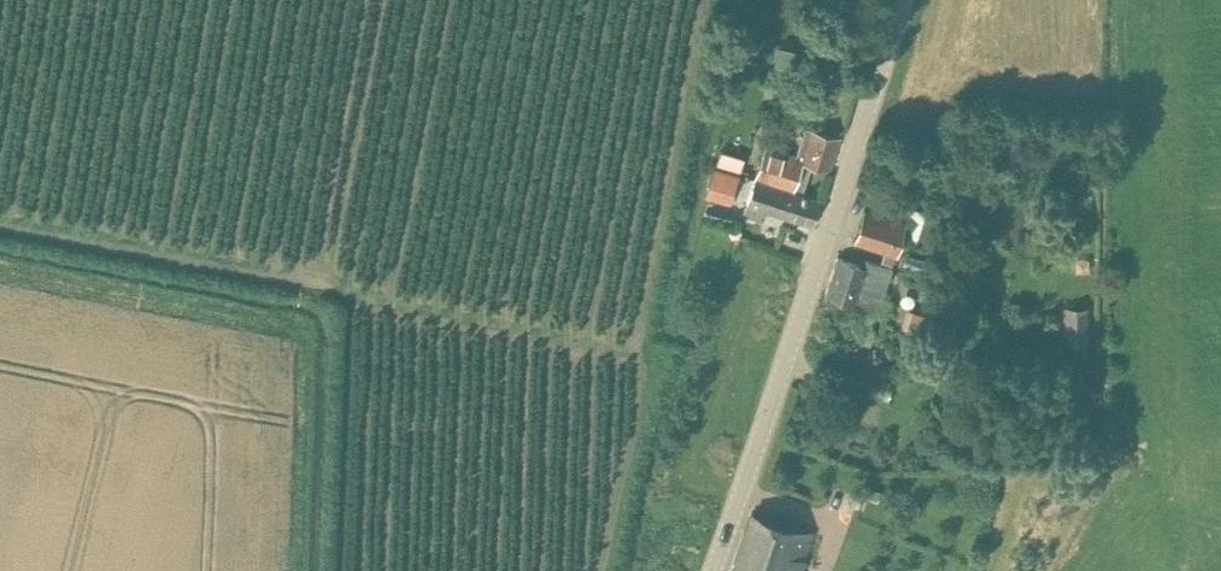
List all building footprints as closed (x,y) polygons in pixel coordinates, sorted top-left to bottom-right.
[(766,82),(758,107),(761,108),(759,114),(766,116),(768,110),(769,110),(776,85),(766,82)] [(755,176),(802,193),(811,165),(829,171),(840,137),(807,126),(798,156),(766,145),(755,176)] [(714,167),(705,195),(730,203),(739,174),(714,167)] [(767,210),(811,225),(819,201),(801,195),(802,193),(755,176),(743,213),(763,220),(767,210)] [(905,222),(887,216),(864,209),(854,242),(884,251),(880,264),(867,259),(865,265),(837,257),(826,293),(860,304),(857,315),(875,320),(905,222)] [(906,253),(903,264),(921,270),(924,259),(906,253)] [(959,274),(971,278),(973,278),(976,267),(962,263),(962,264),(959,274)] [(1062,305),(1062,342),(1088,342),(1088,305),(1062,305)] [(906,307),(901,326),(919,332),(925,313),(906,307)] [(812,532),(775,519),(752,511),(731,570),(800,570),(812,532)]
